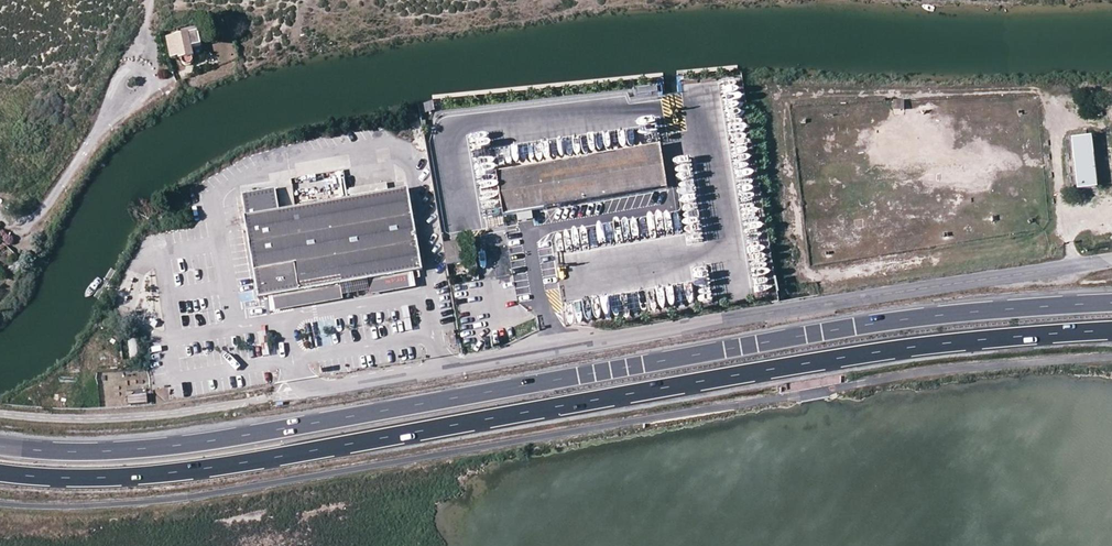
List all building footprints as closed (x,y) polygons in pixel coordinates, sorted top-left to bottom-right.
[(193,56),(195,55),(193,46),(202,44),(198,26),(188,28),(189,33),(167,38),(171,58),(178,56),(179,59),(182,58),(183,62),(187,64),(193,63),(193,61),(194,59),(193,56)] [(637,95),(658,94),(657,85),(636,86),(637,95)] [(905,111),(905,98),(893,99),(893,111),(905,111)] [(638,120),(565,132),(569,156),(642,144),(638,120)] [(1093,134),(1073,136),(1078,188),(1098,186),(1093,134)] [(1073,136),(1065,137),(1070,189),(1078,188),(1073,136)] [(496,172),(503,215),(667,187),(660,145),(496,172)] [(315,299),(342,295),(369,290),(396,285),(395,275),(409,272),(422,270),(408,189),(282,210),(278,186),(242,192),(246,217),(242,217),(256,298),(272,296),(313,289),(315,299)] [(0,241),(0,247),(3,249),(8,244),(2,239),(0,241)] [(25,250),(21,257),(12,272),(21,278),(34,256),(26,251),(25,250)] [(369,290),(370,296),(411,289),(409,272),(395,275),(396,285),(369,290)] [(272,296),(275,312),(343,301),(342,295),(315,299),(313,289),(272,296)] [(407,307),(401,308),(405,332),(411,331),(407,307)] [(264,333),(258,334),(263,357),(269,356),(264,333)] [(130,360),(138,359),(135,338),(127,339),(130,360)] [(149,403),(148,393),(127,394),(127,404),(149,403)]
